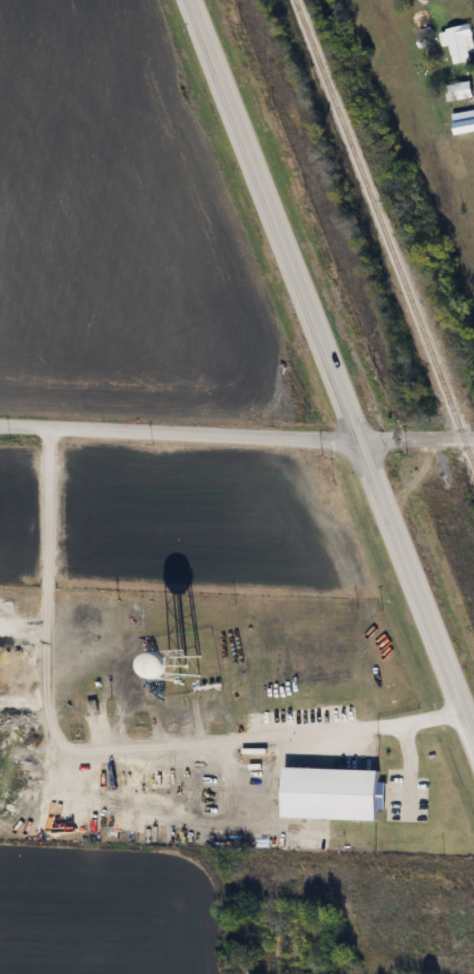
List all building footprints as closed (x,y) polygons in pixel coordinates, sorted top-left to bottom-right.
[(473,47),(468,49),(470,60),(453,63),(449,44),(441,45),(438,29),(470,23),(473,47)] [(444,84),(470,80),(473,96),(446,101),(444,84)] [(96,710),(88,712),(87,700),(95,700),(96,710)] [(380,769),(379,820),(284,817),(285,767),(380,769)] [(285,936),(285,956),(275,956),(275,936),(285,936)]
